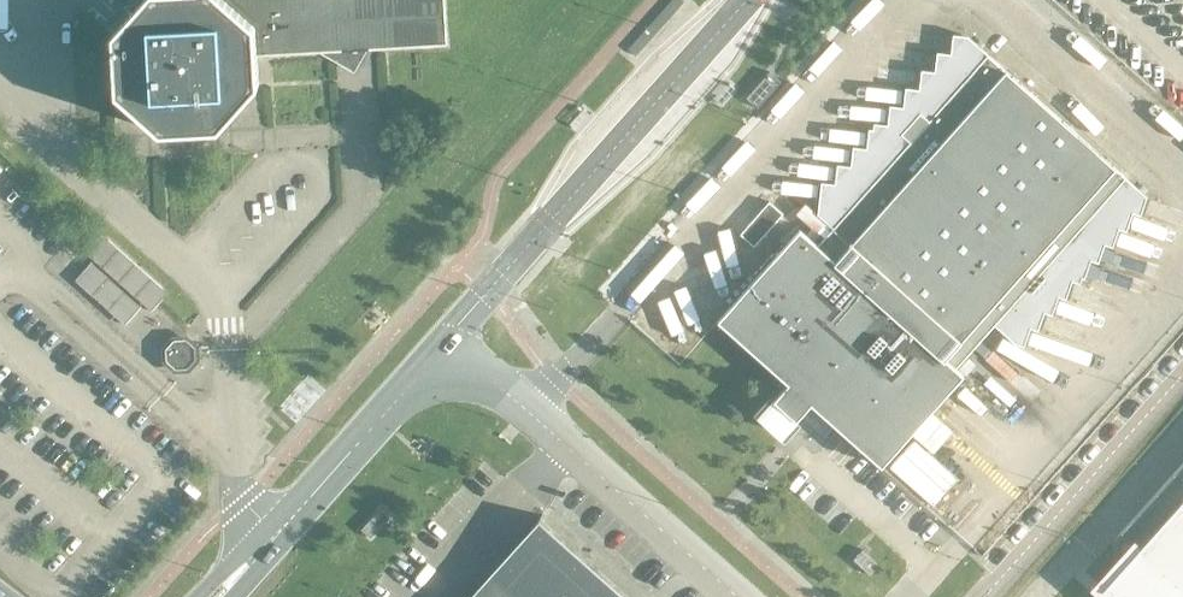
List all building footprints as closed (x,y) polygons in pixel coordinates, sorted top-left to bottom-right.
[(257,55),(320,52),(355,73),(367,49),(448,45),(445,0),(145,0),(114,34),(117,93),(161,133),(219,129),(259,86),(257,55)] [(1152,200),(1127,177),(989,55),(966,35),(962,35),(961,53),(947,52),(945,71),(931,70),(930,90),(916,89),(915,107),(900,106),(898,124),(883,123),(883,129),(877,128),(876,148),(863,147),(861,167),(847,166),(845,184),(831,183),(829,214),(838,223),(819,244),(801,229),(718,321),(789,383),(774,400),(775,401),(762,415),(784,434),(796,420),(797,421),(812,404),(883,467),(965,375),(957,368),(999,320),(1025,342),(1033,346),(1040,328),(1047,331),(1054,312),(1061,314),(1068,296),(1076,299),(1083,280),(1088,282),(1091,277),(1094,278),(1100,259),(1108,261),(1114,244),(1122,247),(1128,228),(1136,230),(1142,211),(1148,213),(1152,200)] [(747,98),(758,108),(782,81),(771,71),(747,98)] [(770,201),(741,234),(755,246),(784,213),(770,201)] [(154,308),(171,290),(113,236),(77,274),(128,323),(148,303),(154,308)] [(188,336),(187,336),(173,337),(163,348),(164,363),(175,373),(190,373),(200,362),(199,346),(188,336)] [(511,443),(512,442),(501,433),(500,434),(511,443)] [(1103,589),(1105,591),(1106,590),(1114,596),(1182,596),(1182,500),(1103,589)] [(540,524),(542,520),(540,519),(513,564),(494,596),(623,596),(540,524)] [(871,575),(881,564),(869,554),(864,549),(854,559),(864,569),(871,575)]
